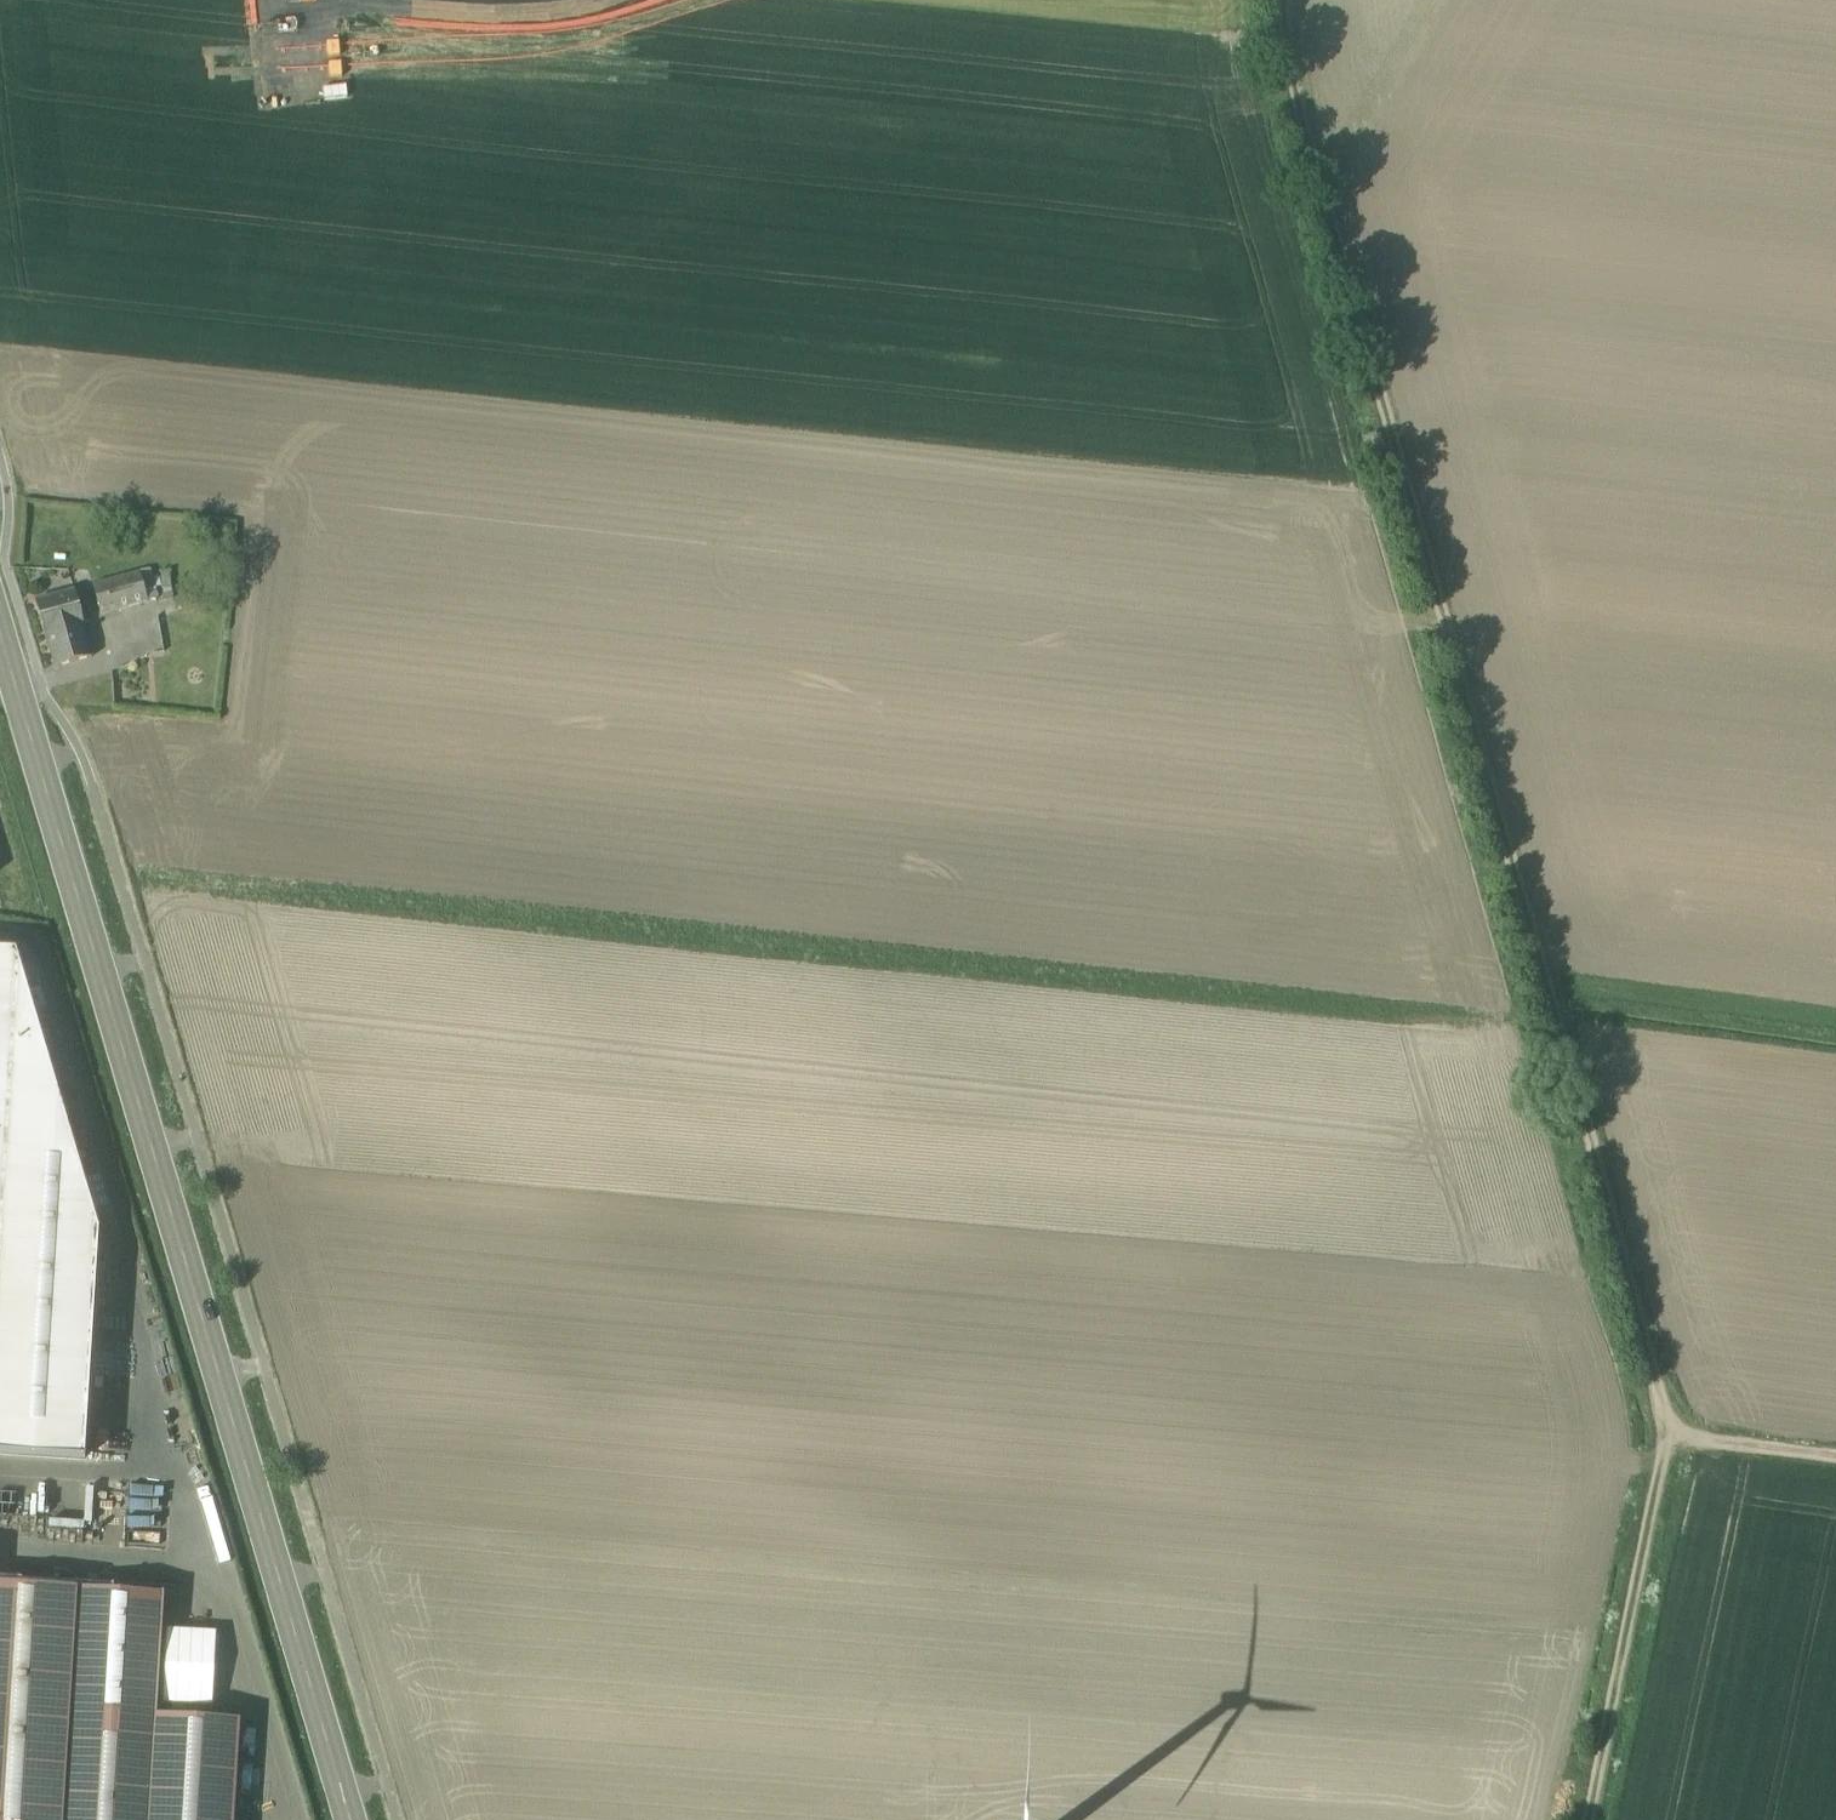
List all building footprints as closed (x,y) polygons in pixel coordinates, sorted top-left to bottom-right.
[(149,569),(92,586),(101,614),(157,598),(149,569)] [(54,668),(92,657),(83,627),(84,627),(74,591),(35,601),(45,638),(46,637),(54,668)] [(100,1231),(17,954),(0,952),(0,1470),(84,1476),(100,1231)] [(232,1819),(190,1816),(196,1719),(70,1711),(77,1590),(0,1585),(0,1819),(232,1819)]
